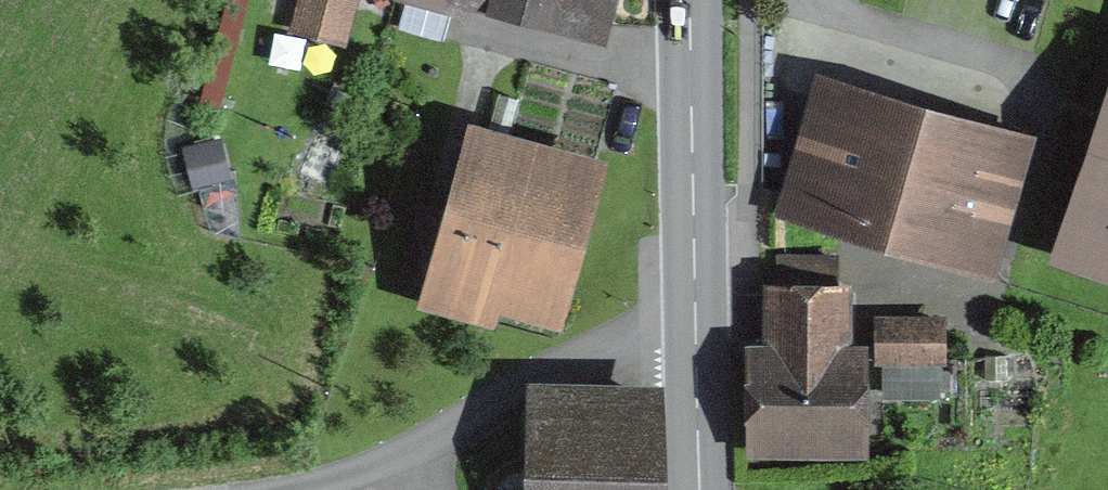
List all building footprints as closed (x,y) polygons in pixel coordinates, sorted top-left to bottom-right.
[(361,0),(301,0),(296,33),(355,41),(361,0)] [(591,15),(595,0),(538,0),(591,15)] [(831,102),(802,201),(978,251),(1011,136),(974,126),(969,141),(831,102)] [(1107,261),(1107,129),(1068,247),(1107,261)] [(542,300),(578,174),(483,148),(463,221),(426,211),(409,273),(445,284),(441,299),(486,312),(493,286),(542,300)] [(853,440),(854,358),(837,358),(837,260),(779,260),(780,340),(759,340),(760,440),(853,440)] [(882,322),(883,360),(938,358),(937,320),(882,322)] [(646,396),(545,394),(543,489),(645,489),(646,396)]
